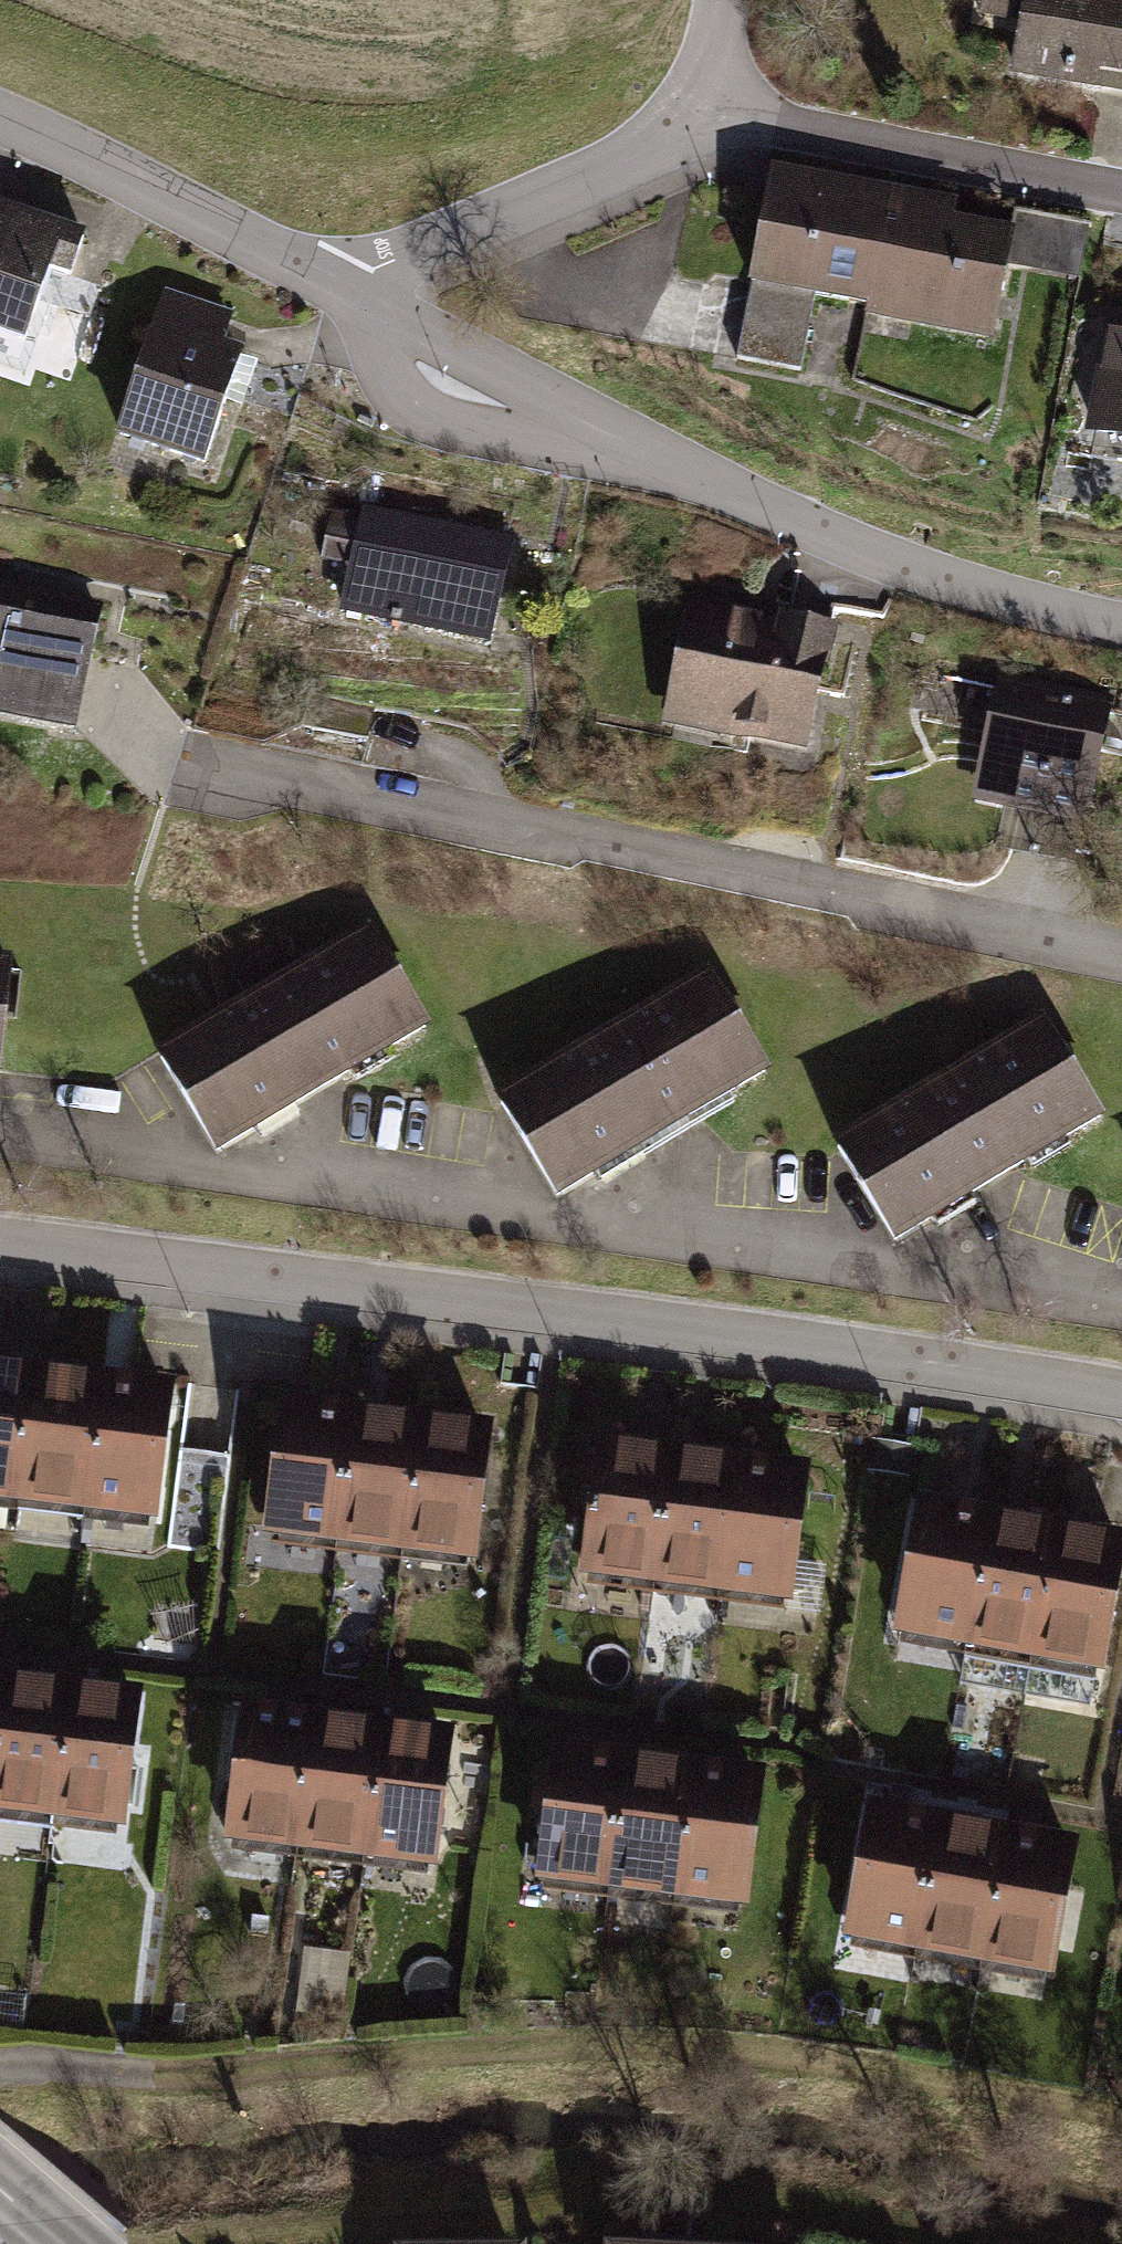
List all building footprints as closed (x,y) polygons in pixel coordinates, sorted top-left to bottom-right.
[(1007,20),(1011,0),(969,0),(967,14),(1007,20)] [(1007,20),(999,67),(1121,89),(1121,0),(1011,0),(1007,20)] [(947,198),(764,164),(743,280),(804,291),(857,301),(854,317),(984,341),(1006,224),(944,213),(947,198)] [(0,198),(0,328),(19,335),(41,269),(65,276),(82,227),(0,198)] [(1012,261),(1087,270),(1093,215),(1019,207),(1012,261)] [(804,291),(743,280),(728,357),(789,369),(804,291)] [(245,315),(159,288),(113,432),(200,459),(245,315)] [(1096,308),(1073,433),(1121,441),(1121,313),(1096,308)] [(491,641),(513,540),(358,506),(356,517),(345,566),(336,607),(491,641)] [(345,566),(356,517),(325,511),(314,559),(345,566)] [(0,584),(0,722),(59,736),(90,605),(0,584)] [(822,625),(676,597),(652,720),(799,747),(822,625)] [(1101,696),(996,671),(970,779),(1075,804),(1101,696)] [(380,934),(167,1064),(230,1167),(443,1036),(380,934)] [(722,978),(504,1107),(566,1211),(783,1082),(722,978)] [(1053,1021),(842,1150),(905,1251),(1115,1122),(1053,1021)] [(11,1499),(26,1365),(0,1363),(0,1498),(11,1499)] [(11,1499),(87,1508),(102,1374),(26,1365),(11,1499)] [(162,1381),(102,1374),(87,1508),(147,1514),(162,1381)] [(267,1532),(334,1539),(349,1406),(282,1398),(267,1532)] [(334,1539),(410,1548),(425,1414),(349,1406),(334,1539)] [(485,1421),(425,1414),(410,1548),(470,1554),(485,1421)] [(576,1568),(642,1579),(664,1446),(597,1436),(576,1568)] [(642,1579),(718,1591),(739,1459),(664,1446),(642,1579)] [(799,1468),(739,1459),(718,1591),(778,1601),(799,1468)] [(882,1631),(952,1645),(977,1507),(908,1495),(882,1631)] [(952,1645),(1027,1659),(1053,1520),(977,1507),(952,1645)] [(1117,1532),(1053,1520),(1027,1659),(1091,1671),(1117,1532)] [(57,1811),(72,1678),(0,1670),(0,1805),(57,1811)] [(132,1685),(72,1678),(57,1811),(117,1818),(132,1685)] [(226,1836),(293,1844),(308,1710),(241,1703),(226,1836)] [(293,1844),(369,1852),(384,1718),(308,1710),(293,1844)] [(444,1725),(384,1718),(369,1852),(429,1859),(444,1725)] [(541,1877),(608,1885),(623,1751),(556,1744),(541,1877)] [(608,1885),(684,1893),(699,1760),(623,1751),(608,1885)] [(759,1767),(699,1760),(684,1893),(744,1900),(759,1767)] [(837,1930),(903,1941),(925,1808),(859,1798),(837,1930)] [(903,1941),(979,1953),(1001,1820),(925,1808),(903,1941)] [(1061,1830),(1001,1820),(979,1953),(1039,1963),(1061,1830)] [(291,2008),(334,2015),(342,1957),(299,1951),(291,2008)]
